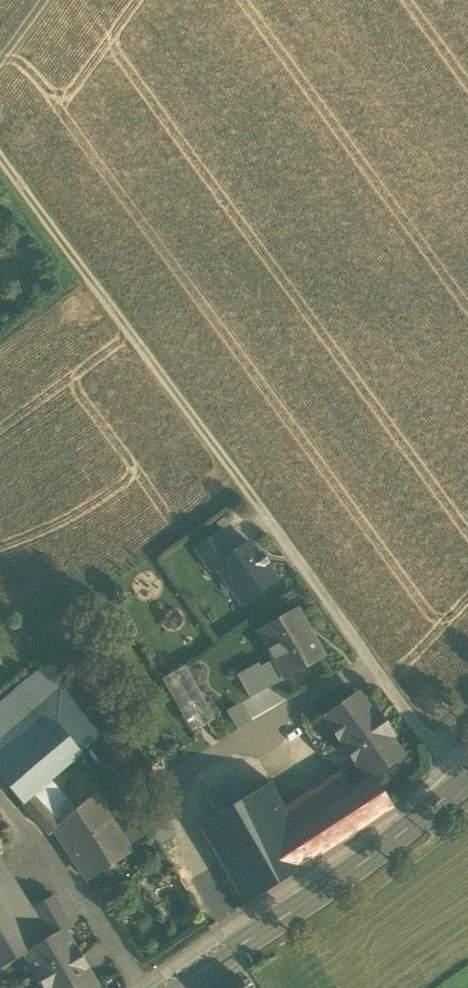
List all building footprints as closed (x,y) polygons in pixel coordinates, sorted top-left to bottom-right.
[(196,549),(211,571),(216,568),(215,566),(231,555),(216,535),(196,549)] [(242,590),(248,599),(276,580),(250,542),(231,555),(215,566),(216,568),(235,595),(242,590)] [(242,604),(248,599),(242,590),(235,595),(242,604)] [(274,659),(285,678),(323,657),(312,638),(308,640),(294,614),(298,612),(297,610),(258,632),(274,659)] [(308,640),(312,638),(298,612),(294,614),(308,640)] [(260,667),(271,687),(285,678),(274,659),(260,667)] [(237,676),(249,699),(271,687),(260,667),(258,664),(237,676)] [(60,688),(42,665),(0,701),(0,738),(60,688)] [(164,683),(192,732),(214,719),(184,666),(161,679),(164,683)] [(21,803),(32,794),(50,778),(99,736),(60,688),(0,738),(0,778),(21,803)] [(368,779),(369,780),(373,776),(403,755),(389,737),(393,734),(376,711),(373,713),(358,693),(324,717),(368,779)] [(237,704),(225,711),(236,729),(248,722),(237,704)] [(284,807),(307,864),(328,850),(309,817),(353,789),(340,769),(284,807)] [(309,817),(328,850),(393,808),(388,801),(373,776),(369,780),(368,779),(353,789),(309,817)] [(50,778),(32,794),(46,810),(59,825),(76,809),(50,778)] [(236,778),(215,790),(226,809),(247,796),(236,778)] [(245,905),(247,904),(307,864),(293,828),(284,807),(273,781),(247,796),(226,809),(198,825),(244,903),(245,905)] [(32,794),(21,803),(36,819),(46,810),(32,794)] [(54,830),(87,878),(129,851),(127,847),(113,825),(93,794),(76,809),(59,825),(54,829),(54,830)] [(46,810),(36,819),(48,834),(54,829),(59,825),(46,810)] [(131,813),(113,825),(127,847),(145,836),(131,813)] [(161,813),(146,822),(160,845),(175,836),(161,813)] [(13,922),(14,921),(33,910),(33,909),(0,855),(0,901),(13,922)] [(33,910),(51,938),(64,931),(65,932),(73,927),(54,896),(33,909),(33,910)] [(32,950),(14,921),(13,922),(0,901),(0,969),(25,954),(32,950)] [(33,910),(14,921),(32,950),(51,938),(33,910)] [(97,986),(87,969),(88,968),(83,958),(76,947),(75,948),(65,932),(64,931),(51,938),(32,950),(25,954),(35,971),(34,972),(43,987),(94,987),(97,986)] [(237,976),(218,987),(245,987),(237,976)]
